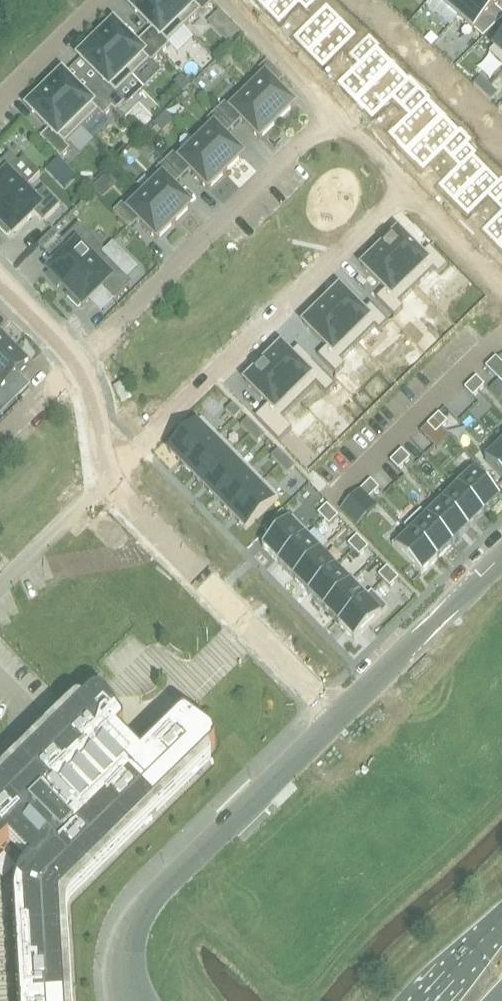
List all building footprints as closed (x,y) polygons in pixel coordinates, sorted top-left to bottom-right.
[(131,7),(152,28),(143,37),(160,55),(169,46),(167,44),(184,28),(157,0),(139,0),(131,7)] [(184,28),(201,11),(202,13),(212,4),(208,0),(157,0),(184,28)] [(278,18),(297,0),(268,0),(264,4),(278,18)] [(458,17),(473,0),(438,0),(458,17)] [(458,17),(483,39),(498,25),(492,20),(499,11),(495,7),(501,1),(500,0),(473,0),(458,17)] [(327,2),(294,34),(308,48),(341,17),(327,2)] [(355,31),(341,17),(308,48),(322,63),(355,31)] [(368,22),(359,30),(365,36),(369,33),(374,28),(368,22)] [(114,25),(97,41),(133,78),(149,62),(151,63),(160,55),(143,37),(134,46),(114,25)] [(347,89),(355,97),(392,60),(376,44),(377,42),(369,33),(365,36),(350,51),(359,60),(339,80),(347,88),(347,89)] [(489,54),(501,66),(501,40),(489,54)] [(97,41),(80,58),(100,79),(91,87),(112,108),(115,112),(124,103),(116,94),(133,78),(97,41)] [(392,60),(355,97),(363,106),(363,105),(372,114),(392,94),(401,103),(419,85),(409,75),(408,76),(392,60)] [(248,94),(277,123),(294,106),(276,87),(284,79),(267,62),(259,70),(265,77),(248,94)] [(62,75),(45,92),(81,128),(98,112),(103,117),(112,108),(91,87),(83,96),(62,75)] [(190,87),(181,78),(175,83),(185,93),(190,87)] [(473,86),(482,94),(489,87),(480,78),(473,86)] [(419,85),(401,103),(409,112),(389,131),(398,140),(397,141),(405,149),(443,112),(427,96),(429,95),(419,85)] [(498,95),(489,87),(482,94),(491,102),(498,95)] [(45,92),(28,108),(49,129),(40,138),(60,159),(70,150),(65,145),(81,128),(45,92)] [(225,103),(216,112),(233,129),(241,121),(260,139),(277,123),(248,94),(232,110),(225,103)] [(224,138),(233,129),(216,112),(207,121),(214,128),(197,144),(225,173),(242,156),(224,138)] [(459,128),(443,112),(405,149),(414,157),(423,165),(443,146),(451,155),(466,140),(470,136),(460,126),(459,128)] [(466,140),(451,155),(459,163),(439,182),(453,197),(486,165),(473,152),(475,149),(466,140)] [(225,173),(197,144),(180,161),(173,154),(165,162),(181,180),(190,171),(208,190),(225,173)] [(29,186),(12,169),(18,163),(10,154),(0,163),(0,178),(1,179),(0,180),(0,214),(29,186)] [(191,207),(173,188),(181,180),(165,162),(156,171),(162,178),(145,194),(174,223),(191,207)] [(486,165),(453,197),(467,211),(487,191),(495,199),(501,193),(501,176),(499,178),(486,165)] [(0,214),(0,229),(7,236),(10,234),(12,235),(34,214),(43,222),(60,205),(44,189),(37,195),(29,186),(0,214)] [(157,240),(174,223),(145,194),(129,211),(122,204),(113,213),(130,230),(139,222),(157,240)] [(501,237),(501,209),(483,227),(497,241),(501,237)] [(104,250),(79,225),(62,241),(70,250),(48,272),(50,274),(47,276),(58,288),(61,285),(65,289),(104,250)] [(38,246),(43,251),(58,237),(53,232),(38,246)] [(377,248),(416,288),(434,270),(439,275),(447,266),(429,248),(420,256),(398,233),(391,240),(388,237),(377,248)] [(416,288),(377,248),(367,258),(370,261),(362,268),(385,291),(376,299),(394,318),(403,309),(399,305),(416,288)] [(104,251),(104,250),(65,289),(69,294),(67,297),(78,308),(81,306),(83,308),(102,289),(114,301),(131,284),(101,254),(104,251)] [(474,310),(486,298),(458,270),(446,281),(474,310)] [(330,295),(318,306),(358,346),(375,329),(379,333),(389,324),(371,305),(362,314),(340,291),(332,298),(330,295)] [(358,346),(318,306),(308,316),(311,319),(304,326),(326,348),(318,357),(336,375),(345,367),(340,362),(358,346)] [(12,349),(0,337),(0,361),(12,349)] [(260,363),(299,403),(316,386),(326,396),(336,387),(312,362),(303,371),(281,348),(274,355),(271,352),(260,363)] [(12,349),(0,361),(0,388),(3,391),(28,366),(25,363),(28,360),(17,349),(14,351),(12,349)] [(500,371),(491,362),(485,368),(494,376),(500,371)] [(252,376),(245,383),(268,406),(255,418),(279,442),(292,430),(282,420),(299,403),(260,363),(250,373),(252,376)] [(367,414),(394,388),(384,377),(368,393),(361,387),(351,397),(367,414)] [(476,377),(470,383),(479,391),(484,386),(476,377)] [(473,397),(479,391),(470,383),(464,388),(473,397)] [(359,422),(367,414),(351,397),(342,405),(359,422)] [(241,413),(233,404),(226,411),(234,420),(241,413)] [(433,419),(441,428),(447,422),(439,414),(433,419)] [(427,425),(420,432),(428,441),(441,428),(433,419),(427,425)] [(169,452),(185,468),(217,436),(201,420),(169,452)] [(256,428),(248,420),(241,427),(249,435),(256,428)] [(257,444),(265,437),(256,428),(249,435),(257,444)] [(232,452),(217,436),(185,468),(200,483),(232,452)] [(501,446),(485,461),(501,478),(501,447),(501,446)] [(279,466),(286,459),(278,450),(271,457),(279,466)] [(396,456),(404,464),(410,459),(401,450),(396,456)] [(215,499),(247,467),(232,452),(200,483),(215,499)] [(398,470),(404,464),(396,456),(390,461),(398,470)] [(286,459),(279,466),(288,475),(295,468),(286,459)] [(215,499),(230,514),(263,482),(247,467),(215,499)] [(457,489),(483,516),(500,499),(470,469),(454,485),(457,489)] [(370,480),(365,486),(373,495),(379,489),(370,480)] [(278,499),(263,482),(230,514),(246,530),(278,499)] [(365,486),(359,492),(367,500),(373,495),(365,486)] [(443,503),(469,529),(483,516),(457,489),(443,503)] [(350,500),(341,509),(358,526),(376,509),(373,505),(367,500),(359,492),(350,500)] [(424,514),(454,545),(469,529),(443,503),(440,499),(424,514)] [(324,519),(332,511),(327,505),(318,514),(324,519)] [(338,517),(332,511),(324,519),(329,525),(338,517)] [(437,561),(454,545),(424,514),(421,511),(404,527),(407,531),(437,561)] [(272,538),(262,548),(279,564),(306,538),(309,535),(293,518),(290,520),(282,512),(264,530),(272,538)] [(437,561),(407,531),(392,546),(421,576),(437,561)] [(357,536),(348,544),(354,550),(362,542),(357,536)] [(306,538),(279,564),(293,579),(320,553),(306,538)] [(368,548),(362,542),(354,550),(359,556),(368,548)] [(9,559),(0,549),(0,568),(9,559)] [(293,579),(308,595),(335,568),(320,553),(293,579)] [(384,582),(393,573),(387,567),(378,575),(384,582)] [(308,595),(323,609),(350,583),(335,568),(308,595)] [(398,579),(393,573),(384,582),(390,587),(398,579)] [(353,580),(350,583),(323,609),(338,625),(368,595),(353,580)] [(368,595),(338,625),(354,642),(388,609),(372,592),(368,595)] [(59,901),(212,751),(215,745),(214,739),(210,734),(188,718),(184,717),(180,719),(151,747),(146,742),(140,736),(130,746),(119,734),(123,731),(124,726),(122,723),(107,701),(102,697),(96,696),(91,699),(0,788),(0,851),(10,842),(32,864),(27,868),(19,879),(15,892),(14,905),(20,1000),(65,1000),(59,901)]
